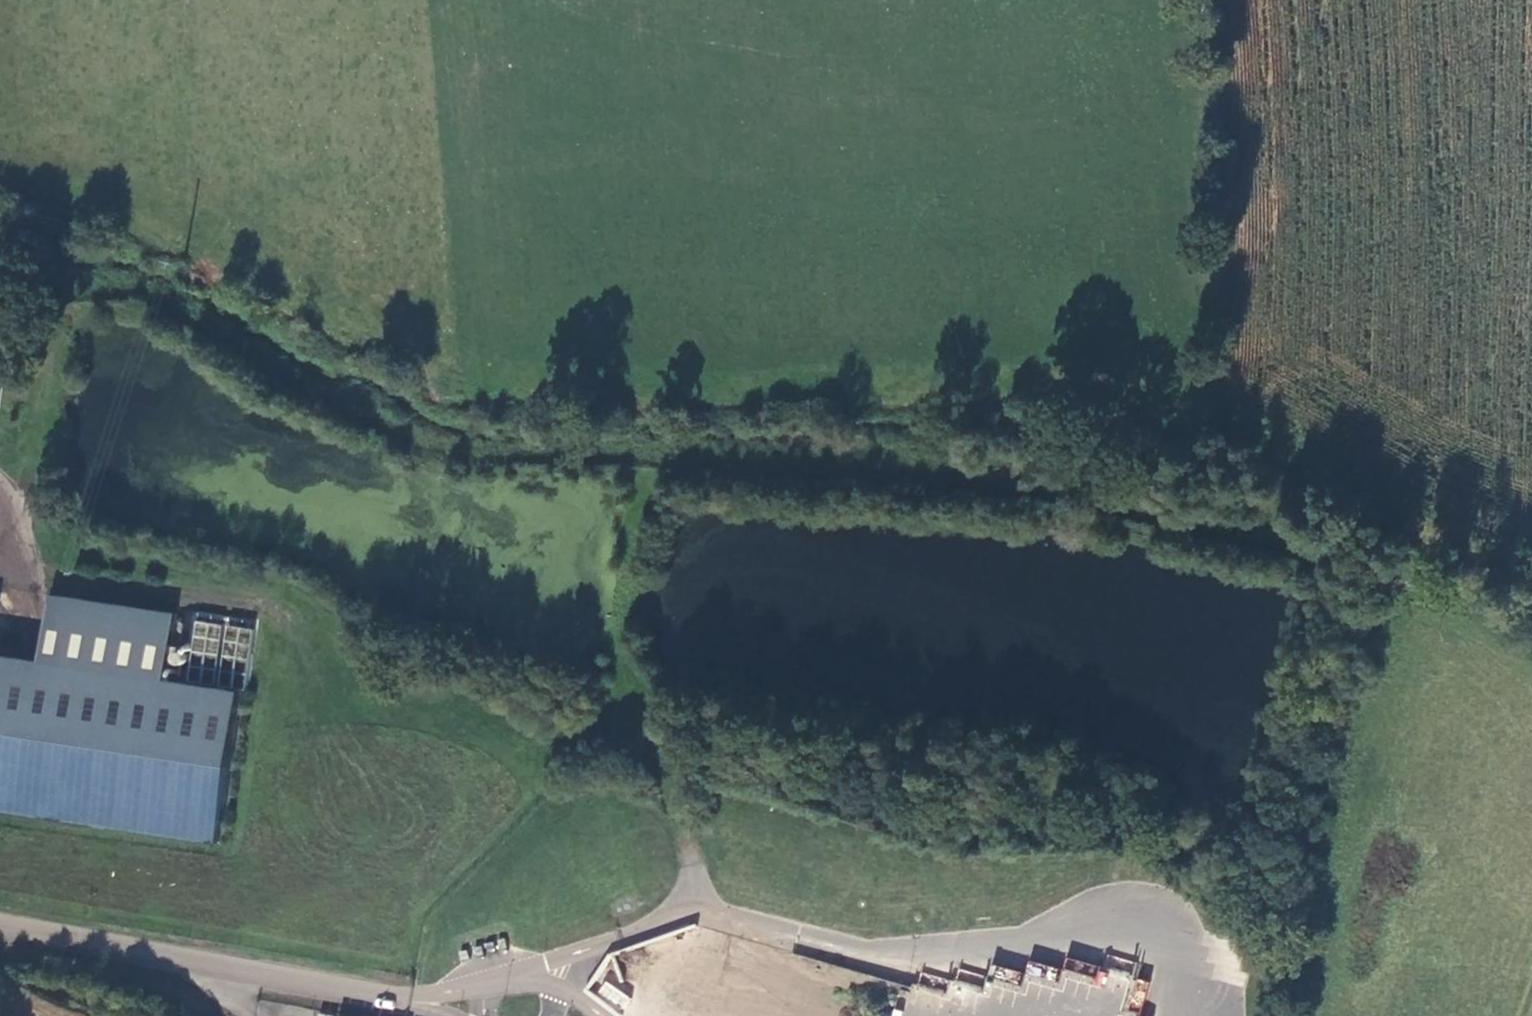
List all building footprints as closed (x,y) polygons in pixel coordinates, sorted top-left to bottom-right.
[(0,780),(0,809),(218,840),(239,690),(155,678),(164,612),(48,595),(38,661),(17,658),(0,780)] [(244,667),(253,630),(227,623),(219,653),(194,647),(193,653),(244,667)] [(17,658),(0,656),(0,780),(17,658)] [(995,966),(992,979),(1018,984),(1021,971),(995,966)] [(959,983),(980,983),(980,971),(959,971),(959,983)] [(630,1000),(600,974),(586,990),(616,1015),(630,1000)]
